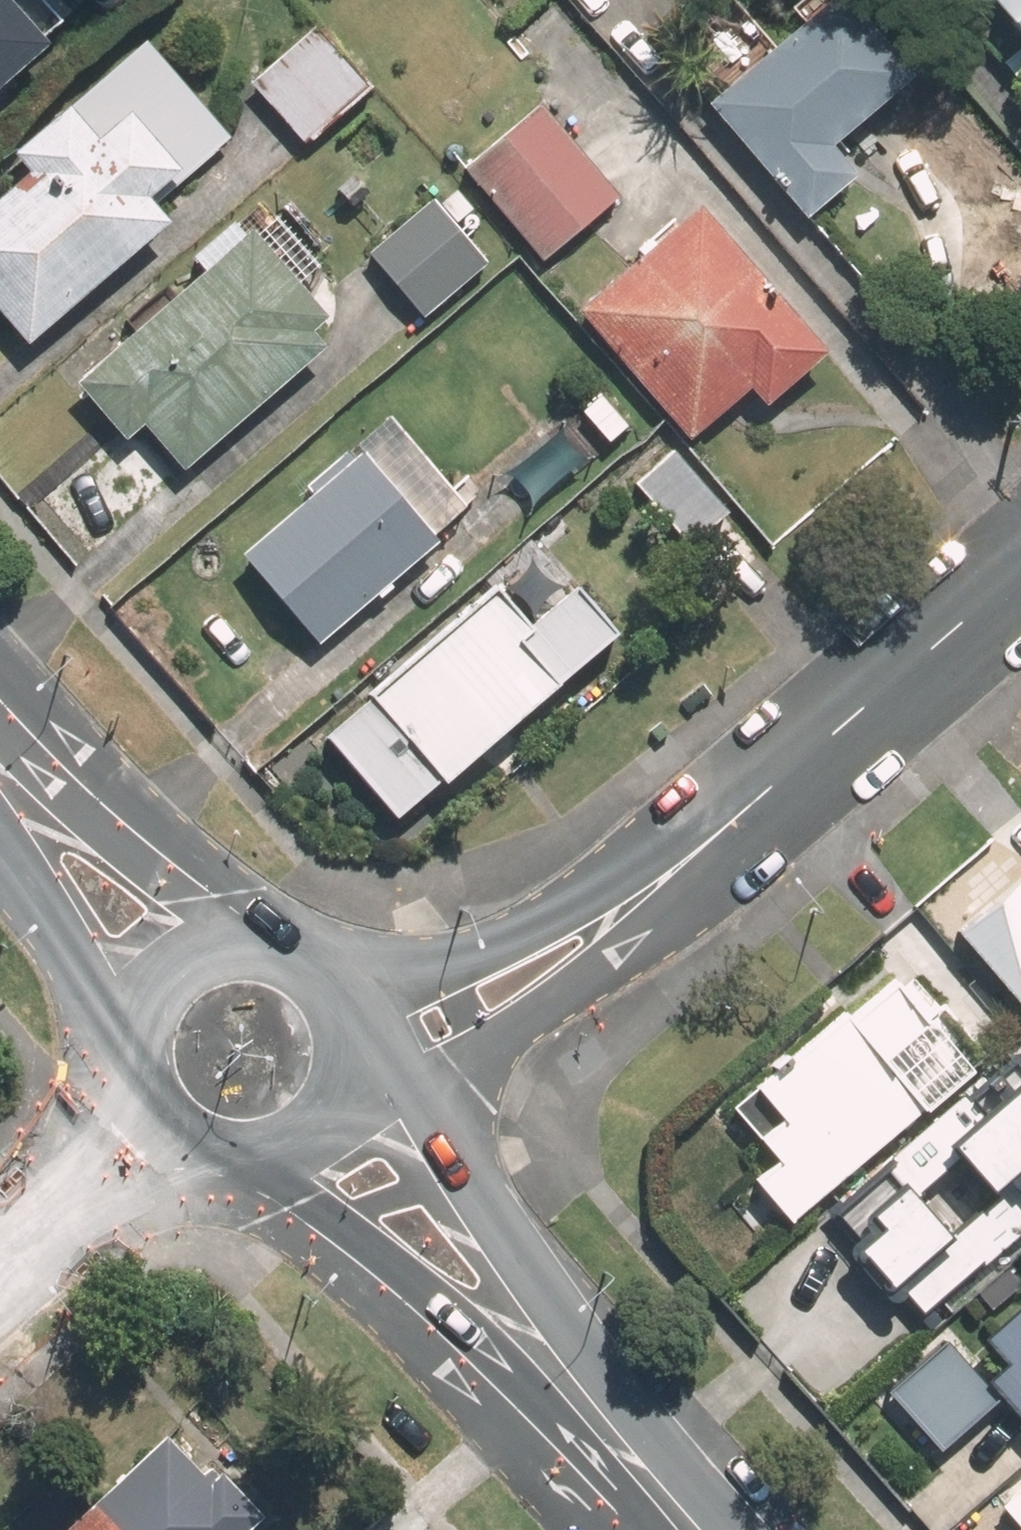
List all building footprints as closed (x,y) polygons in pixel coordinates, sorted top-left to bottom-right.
[(39,43),(1,0),(0,0),(0,79),(39,43)] [(810,217),(857,176),(834,147),(918,76),(852,0),(830,0),(711,102),(810,217)] [(1020,35),(1020,0),(991,0),(1020,35)] [(366,90),(312,28),(249,82),(303,144),(366,90)] [(23,344),(195,197),(178,178),(226,136),(144,42),(11,156),(27,176),(0,199),(0,318),(23,344)] [(464,172),(540,260),(615,195),(538,107),(464,172)] [(468,210),(453,194),(440,205),(455,222),(468,210)] [(366,254),(421,318),(483,264),(428,199),(366,254)] [(578,313),(686,439),(747,387),(764,408),(825,356),(699,210),(578,313)] [(249,235),(74,385),(124,442),(142,426),(179,470),(320,348),(308,335),(323,320),(249,235)] [(311,496),(238,560),(314,649),(433,546),(429,541),(465,509),(385,417),(302,489),(311,496)] [(548,443),(529,460),(556,492),(575,474),(548,443)] [(673,452),(635,486),(689,547),(727,515),(673,452)] [(491,594),(370,698),(443,784),(552,690),(514,645),(526,635),(491,594)] [(906,1032),(875,995),(726,1120),(770,1172),(746,1193),(777,1230),(906,1122),(862,1070),(906,1032)] [(826,1230),(910,1326),(1020,1230),(1020,1096),(1004,1077),(826,1230)] [(967,1352),(990,1378),(974,1393),(938,1354),(882,1404),(931,1458),(988,1407),(1016,1439),(1020,1434),(1020,1304),(967,1352)] [(183,1431),(83,1529),(246,1529),(263,1513),(183,1431)] [(1003,1520),(1011,1529),(1020,1529),(1020,1505),(1003,1520)]
